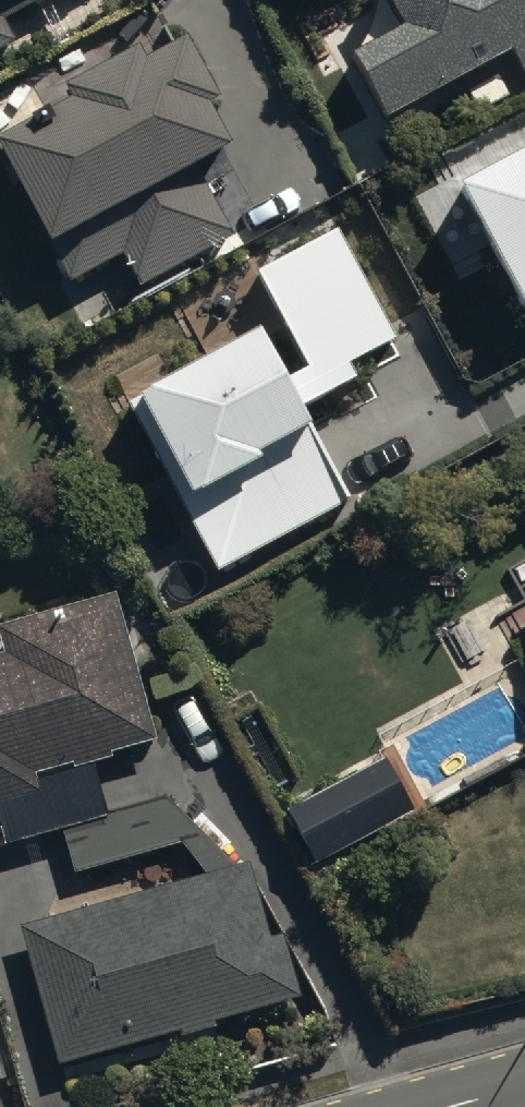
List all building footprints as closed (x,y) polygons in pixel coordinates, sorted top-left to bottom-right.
[(5,8),(21,0),(0,0),(0,53),(22,42),(5,8)] [(510,50),(524,80),(524,79),(524,0),(387,0),(395,15),(344,40),(382,115),(433,89),(510,50)] [(0,120),(0,144),(67,277),(124,248),(140,281),(235,233),(218,200),(195,155),(237,134),(183,28),(142,49),(0,120)] [(524,311),(524,131),(452,168),(524,311)] [(252,264),(300,359),(279,369),(250,312),(122,376),(219,566),(346,502),(298,408),(359,377),(351,361),(395,339),(335,222),(252,264)] [(6,840),(108,811),(92,754),(157,736),(115,587),(0,619),(0,819),(6,840)] [(377,752),(281,800),(308,855),(405,807),(377,752)] [(20,920),(60,1062),(287,998),(247,857),(20,920)]
